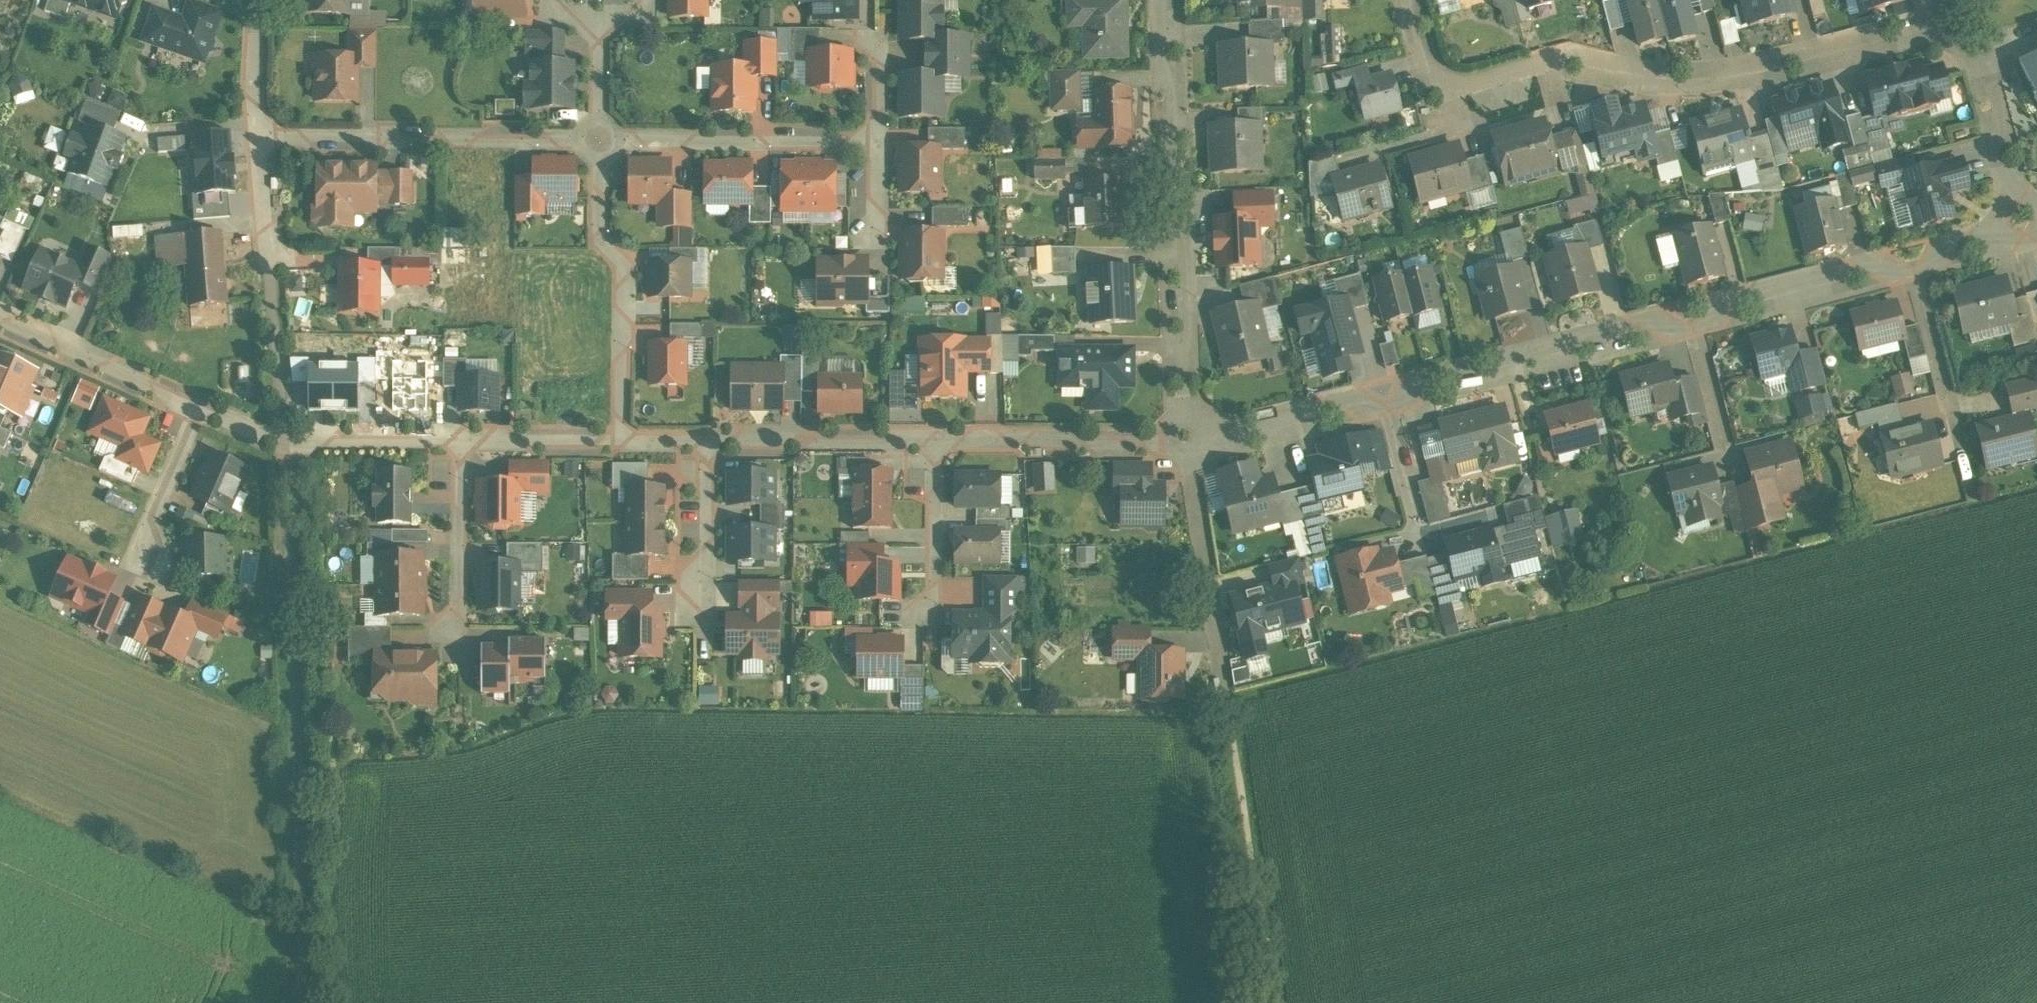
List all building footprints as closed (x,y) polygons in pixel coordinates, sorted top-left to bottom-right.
[(75,0),(53,0),(49,14),(68,20),(72,7),(75,0)] [(72,7),(121,22),(128,0),(75,0),(72,7)] [(310,19),(354,19),(354,18),(374,18),(374,0),(310,0),(310,19)] [(480,16),(532,15),(532,0),(479,0),(480,16)] [(675,24),(713,24),(713,0),(675,0),(675,24)] [(814,18),(857,17),(857,0),(814,0),(814,18)] [(933,61),(975,62),(975,38),(948,38),(948,0),(906,0),(905,44),(934,45),(933,61)] [(1097,1),(1073,1),(1074,32),(1090,32),(1091,63),(1134,62),(1133,0),(1097,1)] [(1231,4),(1260,3),(1260,13),(1307,13),(1307,0),(1231,0),(1231,4)] [(1307,13),(1307,25),(1328,25),(1328,4),(1366,4),(1366,0),(1307,0),(1307,13)] [(1506,33),(1525,28),(1518,0),(1497,0),(1506,33)] [(1631,3),(1643,50),(1675,42),(1664,0),(1641,0),(1631,3)] [(1705,40),(1694,0),(1668,0),(1665,1),(1677,47),(1705,40)] [(1719,11),(1716,0),(1695,0),(1699,16),(1719,11)] [(1799,0),(1747,0),(1755,29),(1803,16),(1799,0)] [(1817,20),(1831,16),(1827,0),(1811,0),(1817,20)] [(1865,16),(1921,1),(1921,0),(1861,0),(1865,16)] [(1622,2),(1605,7),(1612,34),(1630,30),(1622,2)] [(188,17),(158,7),(146,44),(208,63),(224,13),(193,3),(188,17)] [(1253,27),(1255,47),(1274,46),(1288,46),(1287,25),(1253,27)] [(795,65),(815,65),(815,54),(826,53),(825,31),(794,32),(795,65)] [(570,64),(570,58),(573,58),(572,33),(531,34),(531,59),(541,59),(541,64),(533,64),(534,87),(529,87),(529,114),(535,114),(535,115),(579,114),(578,63),(570,64)] [(350,59),(321,59),(322,106),(363,106),(363,71),(381,71),(381,35),(350,35),(350,59)] [(746,69),(716,69),(716,116),(761,116),(761,82),(782,82),(782,44),(746,44),(746,69)] [(1276,91),(1274,46),(1255,47),(1220,49),(1222,93),(1276,91)] [(826,53),(815,54),(815,65),(815,93),(857,92),(857,53),(826,53)] [(2022,65),(2036,93),(2036,57),(2022,65)] [(1908,69),(1868,79),(1879,122),(1919,111),(1958,101),(1947,59),(1908,69)] [(975,62),(933,61),(933,79),(903,78),(903,124),(950,125),(950,87),(975,87),(975,62)] [(1372,68),(1339,76),(1343,91),(1360,87),(1370,126),(1408,117),(1398,76),(1376,81),(1372,68)] [(1081,76),(1054,77),(1056,113),(1083,112),(1081,76)] [(1838,87),(1778,104),(1789,141),(1822,132),(1828,153),(1854,146),(1838,87)] [(1140,91),(1097,92),(1097,125),(1084,126),(1085,152),(1141,151),(1140,91)] [(129,136),(116,132),(122,116),(89,105),(83,123),(92,126),(87,142),(77,138),(70,161),(80,164),(74,180),(112,192),(117,175),(125,178),(131,160),(123,157),(129,136)] [(1648,109),(1595,123),(1607,166),(1655,153),(1659,168),(1681,163),(1672,131),(1655,136),(1648,109)] [(1773,136),(1751,142),(1743,113),(1696,126),(1709,178),(1757,165),(1764,190),(1786,184),(1773,136)] [(1241,116),(1242,130),(1263,129),(1271,129),(1270,115),(1241,116)] [(1576,135),(1555,141),(1549,121),(1495,135),(1508,185),(1561,171),(1563,177),(1586,171),(1576,135)] [(1242,130),(1213,130),(1214,177),(1264,176),(1263,129),(1242,130)] [(934,152),(946,152),(967,152),(967,135),(934,135),(934,152)] [(934,152),(905,152),(903,198),(945,197),(946,152),(934,152)] [(1464,153),(1413,167),(1424,207),(1475,194),(1475,192),(1496,187),(1488,159),(1467,165),(1464,153)] [(583,163),(539,163),(539,184),(519,184),(519,220),(552,220),(552,204),(583,204),(583,163)] [(1909,163),(1877,171),(1883,194),(1905,188),(1917,232),(1960,221),(1953,193),(1978,186),(1972,165),(1947,171),(1946,168),(1913,176),(1909,163)] [(384,165),(324,164),(322,231),(362,232),(362,216),(383,216),(384,204),(384,175),(384,165)] [(759,166),(709,166),(710,207),(759,207),(759,166)] [(677,168),(636,168),(636,211),(663,211),(663,233),(697,233),(696,197),(678,197),(677,168)] [(1384,168),(1333,181),(1345,224),(1396,210),(1384,168)] [(811,170),(812,214),(838,213),(838,209),(848,208),(847,176),(837,177),(837,169),(811,170)] [(785,178),(775,178),(776,210),(786,210),(786,214),(812,214),(811,170),(785,170),(785,178)] [(417,175),(384,175),(384,204),(417,204),(417,175)] [(1834,183),(1840,204),(1797,215),(1808,258),(1852,247),(1843,212),(1858,208),(1850,178),(1834,183)] [(1087,232),(1132,231),(1130,183),(1086,184),(1087,232)] [(1715,229),(1735,224),(1728,195),(1708,200),(1715,229)] [(1240,221),(1220,221),(1221,272),(1265,270),(1264,231),(1279,231),(1278,199),(1240,200),(1240,221)] [(1,230),(0,230),(0,256),(16,263),(29,233),(5,223),(1,230)] [(1600,224),(1578,230),(1584,251),(1606,245),(1600,224)] [(1677,238),(1690,288),(1726,278),(1713,229),(1677,238)] [(1511,265),(1532,259),(1525,231),(1503,237),(1511,265)] [(229,235),(187,238),(192,309),(233,307),(229,235)] [(949,235),(903,236),(903,281),(950,281),(949,235)] [(80,265),(50,252),(31,293),(73,312),(84,287),(106,297),(122,261),(89,246),(80,265)] [(1544,263),(1556,307),(1605,294),(1593,250),(1544,263)] [(1077,276),(1077,253),(1040,253),(1040,276),(1077,276)] [(433,261),(397,261),(398,289),(433,288),(433,261)] [(693,263),(652,264),(653,301),(694,301),(693,263)] [(873,263),(820,264),(821,310),(874,308),(873,263)] [(1492,326),(1535,314),(1522,267),(1479,278),(1492,326)] [(387,268),(344,268),(344,313),(387,313),(387,268)] [(1138,270),(1090,272),(1092,325),(1140,324),(1138,270)] [(1420,320),(1447,313),(1436,271),(1408,279),(1420,320)] [(1313,331),(1325,378),(1349,371),(1345,358),(1361,354),(1349,310),(1368,305),(1360,274),(1334,281),(1339,301),(1296,313),(1302,334),(1313,331)] [(1408,276),(1376,285),(1389,329),(1420,320),(1408,276)] [(2008,278),(1955,293),(1969,342),(2011,331),(2022,328),(2015,303),(2008,278)] [(1282,347),(1276,349),(1267,313),(1285,309),(1278,281),(1240,291),(1245,308),(1214,316),(1228,373),(1271,363),(1273,376),(1288,373),(1282,347)] [(2029,300),(2015,303),(2022,328),(2011,331),(2016,352),(2036,346),(2036,328),(2029,300)] [(1861,358),(1907,346),(1903,332),(1896,306),(1851,317),(1861,358)] [(1933,361),(1924,326),(1903,332),(1907,346),(1912,367),(1933,361)] [(674,330),(675,346),(691,346),(707,346),(707,330),(674,330)] [(1796,330),(1756,340),(1766,382),(1791,376),(1796,399),(1830,390),(1821,355),(1804,360),(1796,330)] [(993,343),(921,344),(922,407),(971,406),(971,374),(994,374),(993,343)] [(675,346),(654,346),(654,392),(691,392),(691,346),(675,346)] [(1138,348),(1065,348),(1065,390),(1094,390),(1094,415),(1123,415),(1123,392),(1138,392),(1138,348)] [(0,427),(7,409),(17,413),(35,371),(0,357),(0,427)] [(460,373),(466,373),(466,359),(445,359),(445,386),(460,386),(460,373)] [(1674,363),(1622,376),(1633,418),(1671,408),(1675,423),(1708,415),(1700,381),(1679,386),(1674,363)] [(785,370),(736,369),(735,414),(784,414),(785,370)] [(460,386),(460,414),(498,414),(498,373),(466,373),(460,373),(460,386)] [(865,379),(826,378),(826,417),(864,418),(865,379)] [(2010,390),(2018,420),(2033,416),(2036,415),(2036,383),(2010,390)] [(152,420),(107,400),(91,437),(123,451),(118,463),(150,477),(163,447),(144,439),(152,420)] [(1593,404),(1546,418),(1559,461),(1606,447),(1593,404)] [(1513,409),(1445,424),(1455,467),(1483,461),(1486,476),(1526,467),(1513,409)] [(1982,429),(1994,476),(2036,465),(2036,431),(2033,416),(2018,420),(1982,429)] [(1937,427),(1878,443),(1888,479),(1947,462),(1937,427)] [(1799,442),(1751,454),(1759,485),(1741,489),(1752,533),(1791,523),(1785,499),(1812,492),(1799,442)] [(1351,452),(1309,463),(1315,486),(1319,499),(1321,499),(1361,489),(1351,452)] [(205,519),(238,533),(245,518),(234,513),(253,471),(215,454),(195,499),(211,506),(205,519)] [(1220,474),(1224,490),(1259,481),(1254,464),(1220,474)] [(515,485),(483,485),(483,528),(527,528),(527,493),(552,493),(552,467),(515,466),(515,485)] [(1057,467),(1041,468),(1043,493),(1058,492),(1057,467)] [(616,492),(631,493),(631,524),(672,524),(672,493),(652,493),(652,470),(616,469),(616,492)] [(1158,469),(1114,469),(1114,496),(1125,497),(1124,529),(1168,530),(1169,495),(1157,494),(1158,469)] [(1716,469),(1673,479),(1683,519),(1694,517),(1696,527),(1721,521),(1718,510),(1726,508),(1716,469)] [(897,472),(859,471),(858,502),(897,503),(897,472)] [(774,473),(732,473),(732,507),(775,507),(774,473)] [(1224,490),(1220,474),(1205,478),(1210,498),(1225,494),(1224,491),(1224,490)] [(416,476),(382,477),(383,528),(416,527),(416,476)] [(1007,476),(960,476),(960,512),(1007,511),(1007,476)] [(1224,490),(1224,491),(1225,494),(1235,533),(1282,520),(1283,520),(1277,496),(1272,478),(1259,481),(1224,490)] [(1443,481),(1422,487),(1433,525),(1454,519),(1443,481)] [(1315,486),(1296,491),(1304,522),(1325,517),(1321,499),(1319,499),(1315,486)] [(1296,491),(1277,496),(1283,520),(1282,520),(1283,527),(1304,522),(1296,491)] [(897,503),(858,502),(858,530),(896,530),(897,503)] [(185,511),(181,521),(209,534),(214,524),(185,511)] [(1579,513),(1549,521),(1557,552),(1587,544),(1579,513)] [(672,524),(631,524),(632,560),(615,560),(615,583),(649,583),(649,561),(672,561),(672,524)] [(1498,527),(1447,541),(1454,560),(1461,587),(1467,586),(1484,583),(1487,592),(1514,585),(1498,527)] [(776,528),(734,529),(735,563),(776,562),(776,528)] [(1006,537),(961,537),(961,570),(1006,570),(1006,537)] [(235,541),(188,543),(190,580),(236,578),(235,541)] [(1397,548),(1340,563),(1356,620),(1398,608),(1395,598),(1410,593),(1407,587),(1403,569),(1397,548)] [(522,617),(522,575),(545,575),(545,549),(510,550),(510,565),(484,565),(484,617),(522,617)] [(888,552),(853,551),(852,588),(863,588),(862,605),(902,606),(903,564),(888,564),(888,552)] [(381,588),(427,588),(427,559),(381,559),(381,588)] [(1454,560),(1430,567),(1439,599),(1443,613),(1472,605),(1467,586),(1461,587),(1454,560)] [(57,601),(92,616),(87,628),(112,639),(127,604),(116,599),(123,582),(75,561),(57,601)] [(1430,563),(1403,569),(1407,587),(1418,584),(1422,603),(1439,599),(1430,567),(1430,563)] [(1275,572),(1279,586),(1298,582),(1307,579),(1303,565),(1275,572)] [(1310,629),(1298,582),(1279,586),(1248,594),(1260,642),(1310,629)] [(1019,586),(990,585),(990,619),(956,618),(955,665),(981,666),(980,672),(1009,673),(1009,663),(1018,663),(1019,586)] [(785,586),(744,586),(745,620),(730,620),(731,658),(745,658),(746,668),(774,669),(774,658),(787,658),(786,620),(775,620),(775,611),(786,611),(785,586)] [(427,588),(381,588),(382,618),(428,617),(427,588)] [(644,595),(613,595),(612,623),(625,623),(625,663),(669,663),(669,612),(644,612),(644,595)] [(153,650),(170,610),(142,597),(124,638),(153,650)] [(185,664),(198,632),(222,642),(231,621),(204,609),(198,622),(170,610),(153,650),(185,664)] [(1158,631),(1117,632),(1118,665),(1141,665),(1142,702),(1192,701),(1191,653),(1158,654),(1158,631)] [(351,669),(381,669),(381,712),(443,712),(443,661),(393,661),(393,634),(351,634),(351,669)] [(552,644),(517,643),(516,650),(516,684),(551,685),(552,644)] [(907,645),(862,644),(861,684),(906,685),(907,670),(907,645)] [(516,699),(516,684),(516,650),(484,650),(483,698),(516,699)] [(928,670),(907,670),(906,685),(906,710),(927,710),(928,670)]
